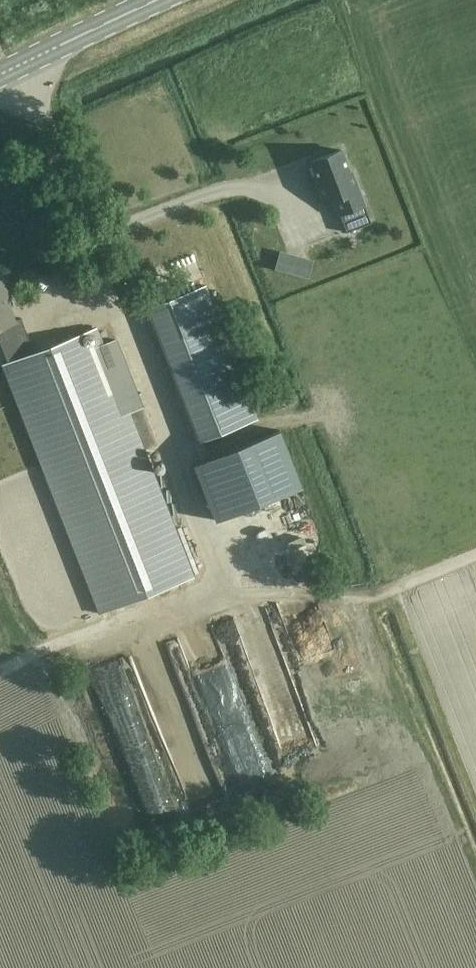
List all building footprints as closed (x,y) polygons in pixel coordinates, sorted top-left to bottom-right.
[(341,149),(311,161),(318,180),(316,181),(325,203),(334,199),(347,232),(372,222),(356,181),(354,182),(341,149)] [(304,259),(299,276),(309,278),(314,262),(304,259)] [(34,352),(21,317),(14,320),(5,297),(8,296),(2,280),(0,281),(0,341),(8,362),(34,352)] [(201,440),(258,418),(206,285),(149,308),(201,440)] [(34,352),(8,362),(2,365),(99,613),(194,575),(97,327),(34,352)] [(216,520),(301,486),(280,430),(194,463),(216,520)] [(294,599),(275,604),(287,644),(306,639),(294,599)] [(246,635),(256,632),(251,617),(229,625),(235,643),(247,639),(246,635)] [(93,717),(108,712),(98,678),(82,682),(93,717)] [(258,773),(231,680),(203,688),(204,692),(197,694),(223,783),(258,773)] [(261,696),(275,757),(305,750),(290,689),(261,696)]
